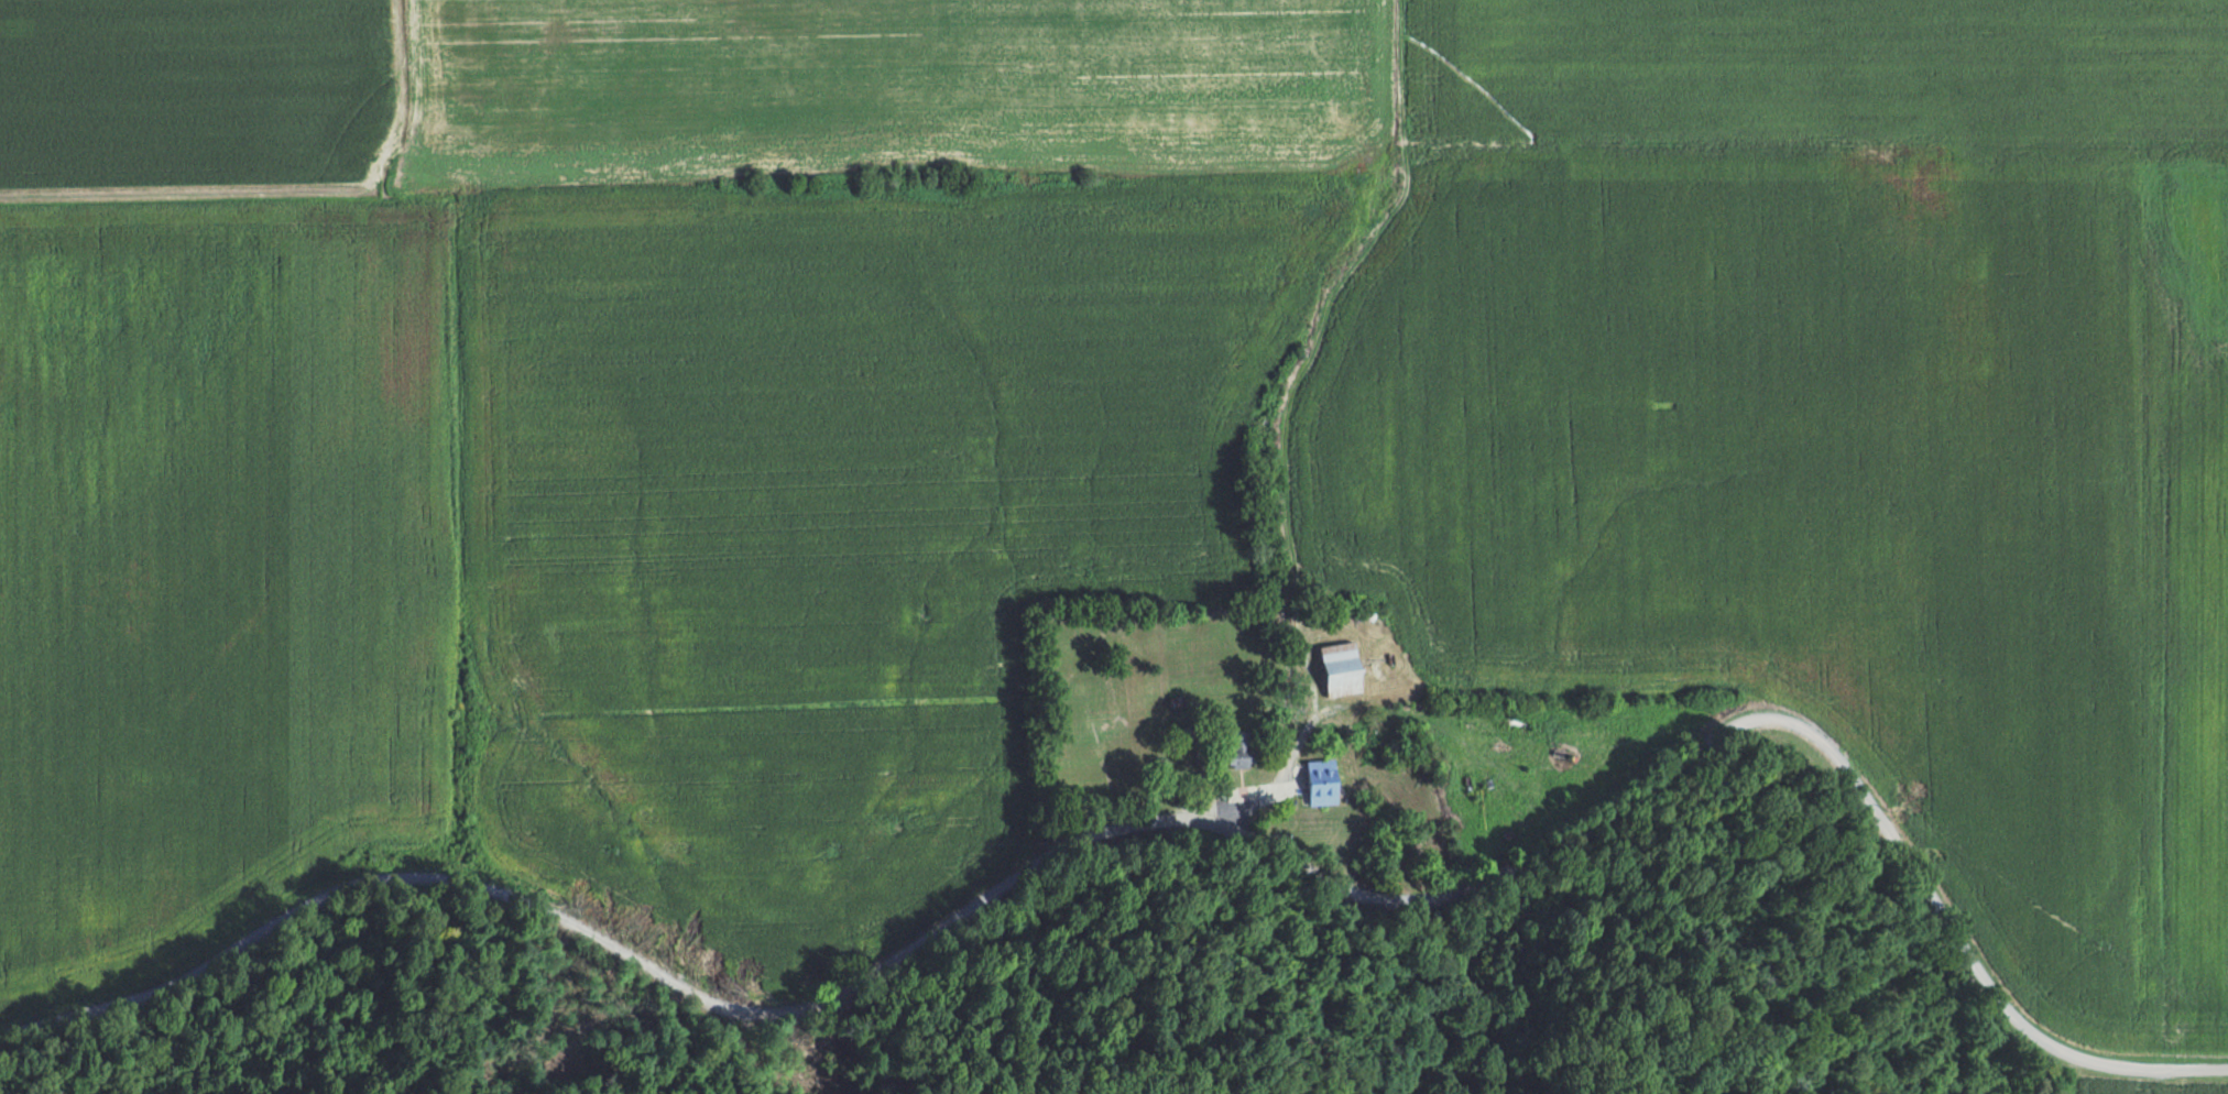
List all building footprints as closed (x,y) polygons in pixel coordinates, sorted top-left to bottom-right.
[(1328,695),(1364,691),(1358,640),(1322,644),(1328,695)] [(1231,730),(1231,766),(1254,766),(1254,730),(1231,730)] [(1339,803),(1338,758),(1309,758),(1310,803),(1339,803)]
